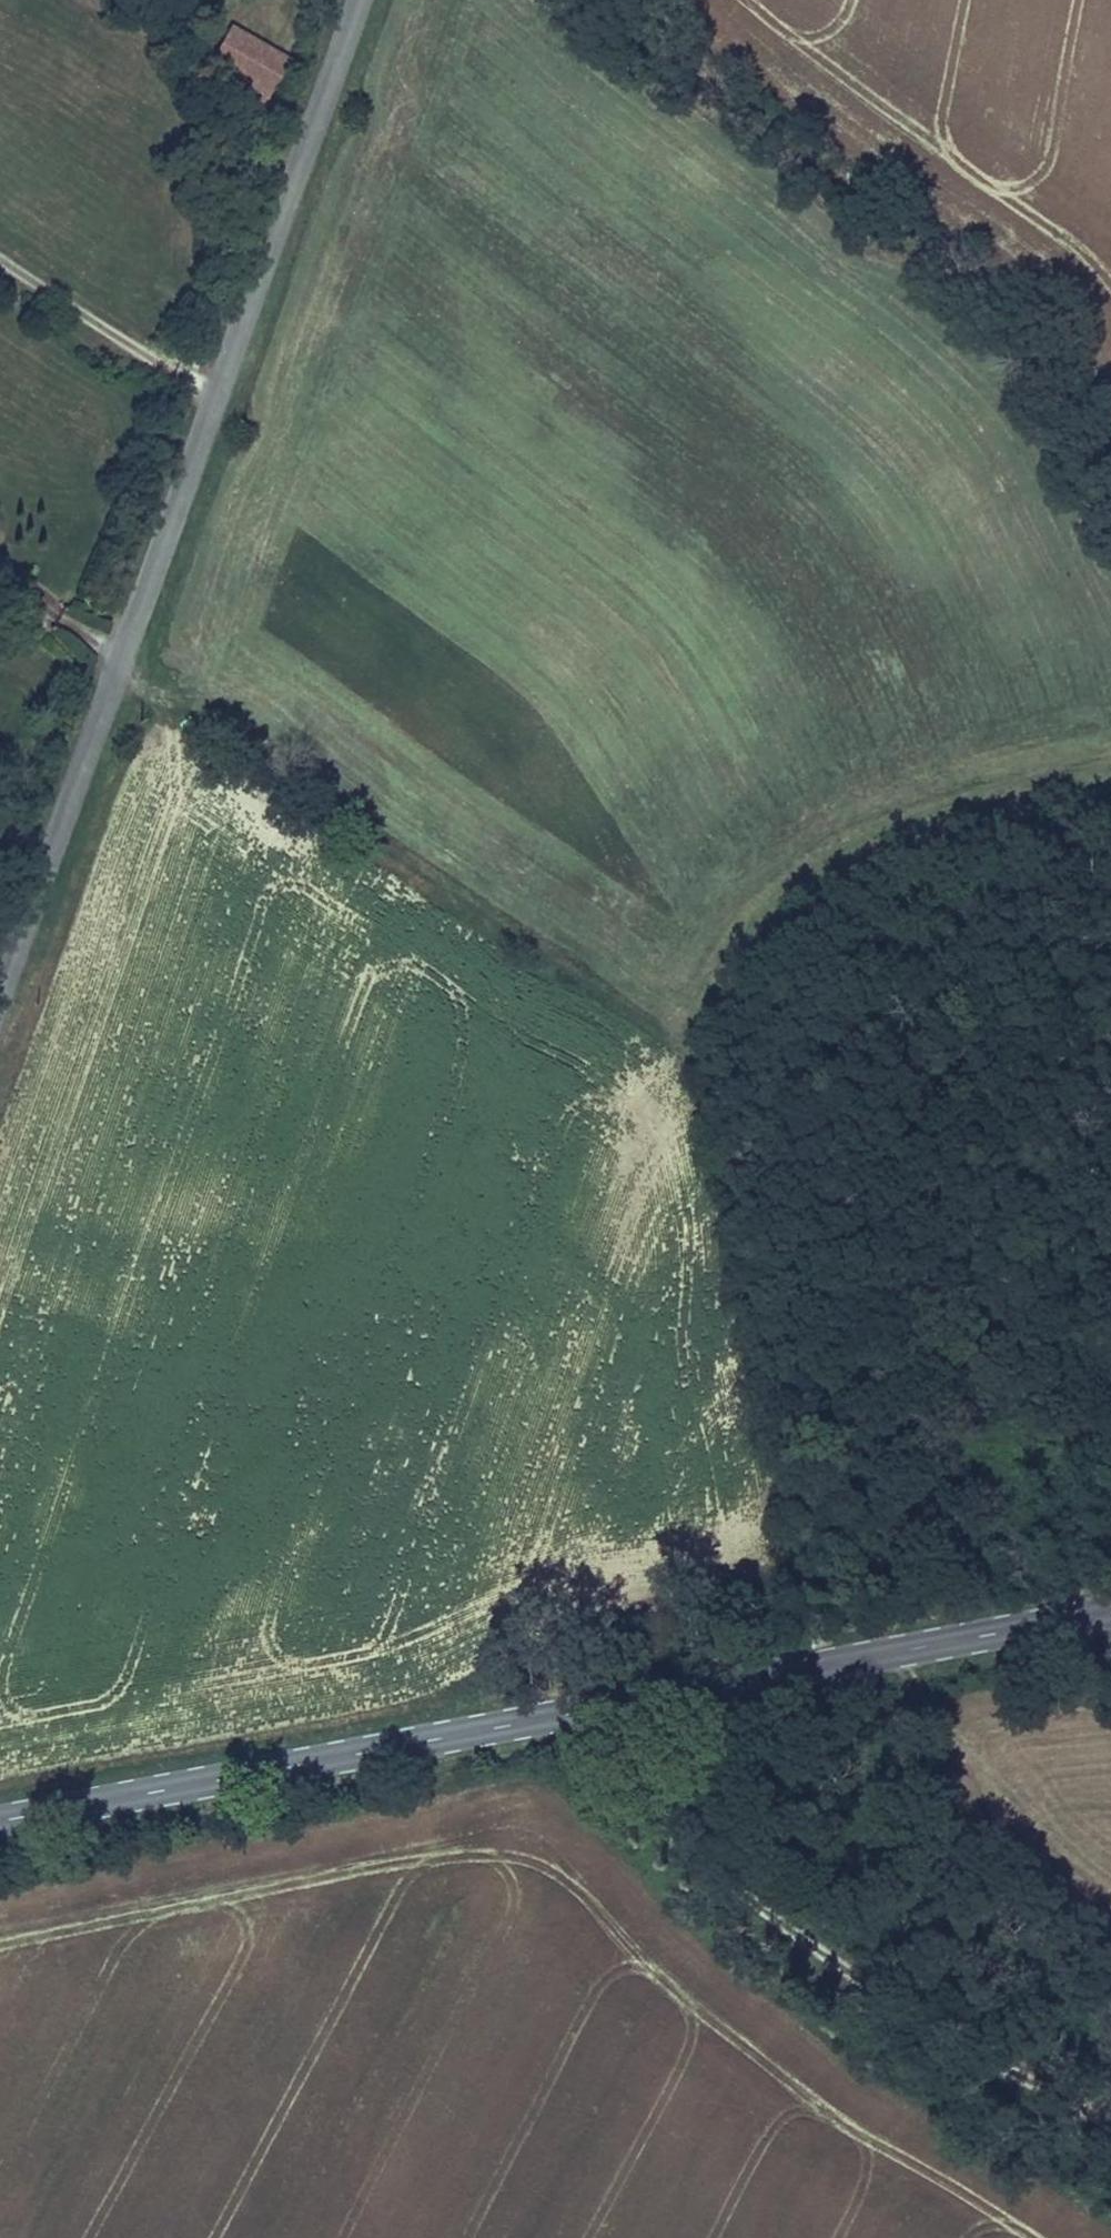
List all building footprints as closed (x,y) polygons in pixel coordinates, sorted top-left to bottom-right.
[(290,65),(231,30),(200,83),(258,118),(290,65)]
